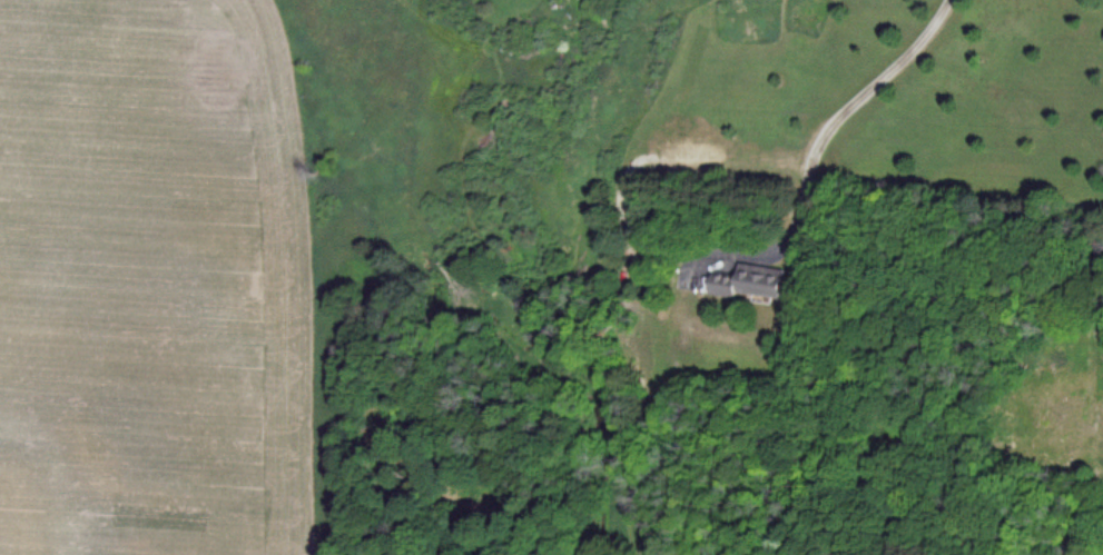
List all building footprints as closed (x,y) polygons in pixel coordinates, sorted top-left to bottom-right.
[(710,271),(708,293),(783,299),(785,268),(740,264),(739,273),(710,271)]
